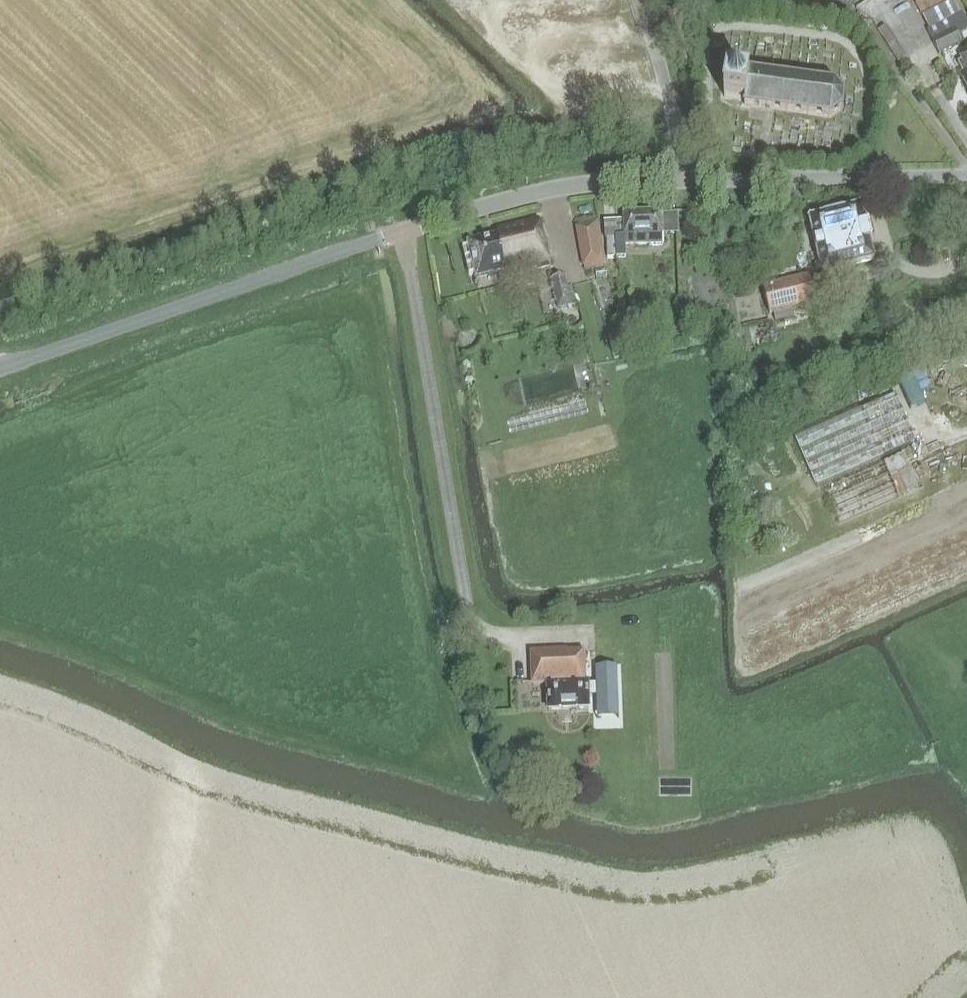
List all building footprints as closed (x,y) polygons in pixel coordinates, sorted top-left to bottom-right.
[(854,0),(832,0),(831,2),(849,10),(854,0)] [(915,3),(922,16),(953,1),(952,0),(920,0),(915,3)] [(927,30),(938,54),(942,52),(961,42),(957,34),(959,32),(966,28),(966,24),(962,13),(928,29),(927,30)] [(960,57),(962,61),(958,63),(963,73),(959,75),(966,90),(966,53),(960,57)] [(724,97),(744,99),(744,105),(766,109),(773,109),(830,118),(841,110),(842,108),(843,96),(843,94),(834,84),(750,73),(750,71),(730,67),(728,76),(727,76),(726,84),(724,97)] [(855,264),(874,259),(869,240),(871,239),(868,225),(866,225),(861,206),(842,210),(825,214),(808,218),(821,272),(838,268),(838,269),(855,264)] [(663,244),(662,233),(678,233),(678,212),(623,213),(623,218),(616,219),(616,237),(615,237),(606,238),(607,257),(625,257),(624,246),(663,244)] [(506,276),(549,266),(538,219),(495,230),(496,234),(467,241),(475,277),(505,270),(506,276)] [(584,269),(606,266),(598,220),(577,223),(577,226),(575,227),(582,267),(584,266),(584,269)] [(817,303),(809,273),(762,286),(770,315),(776,313),(780,327),(794,323),(791,309),(817,303)] [(577,305),(572,286),(567,287),(565,276),(550,279),(557,310),(568,307),(570,317),(575,316),(573,306),(577,305)] [(614,328),(616,338),(625,336),(623,326),(614,328)] [(895,395),(795,439),(816,487),(888,455),(901,449),(916,442),(895,395)] [(839,521),(917,488),(901,449),(888,455),(890,461),(825,490),(839,521)] [(548,709),(588,707),(587,681),(585,681),(584,651),(567,652),(567,649),(530,651),(531,684),(547,683),(548,709)]
